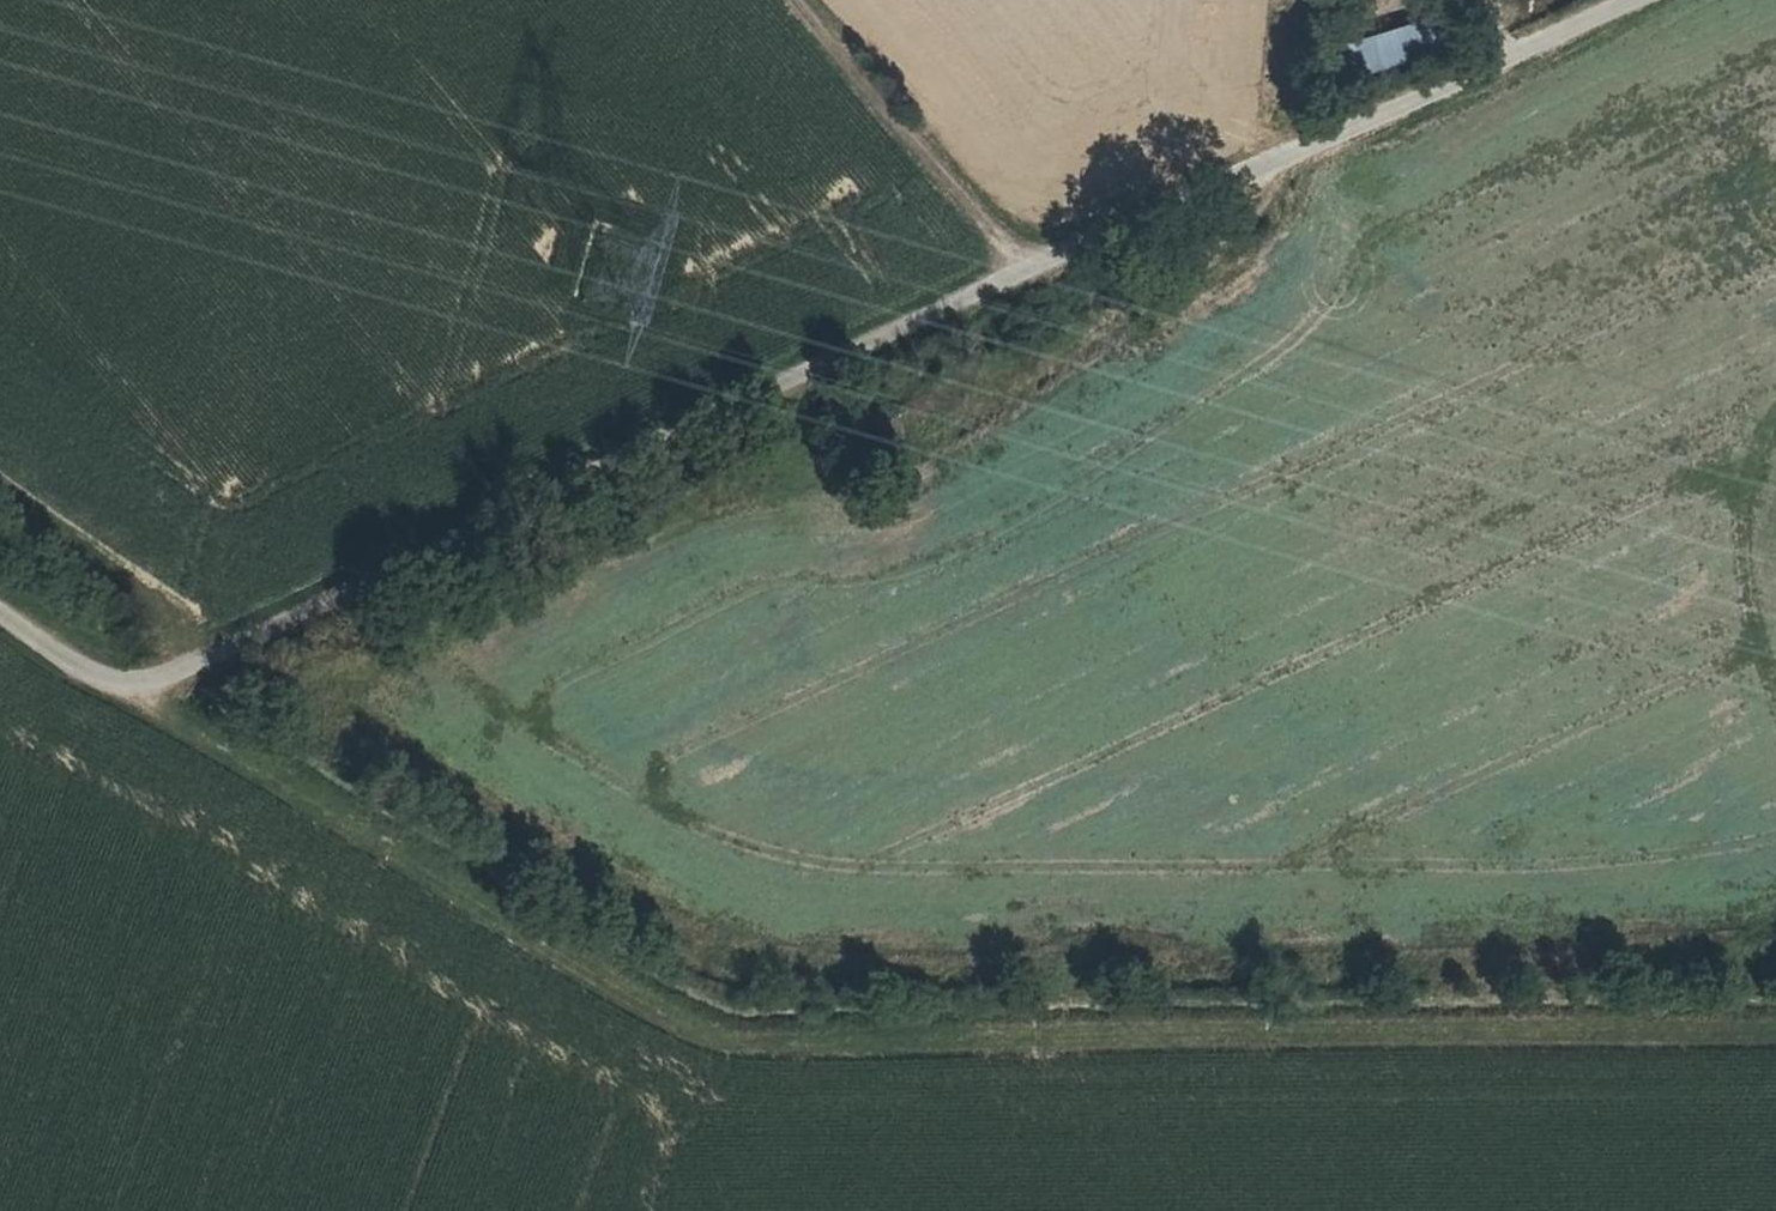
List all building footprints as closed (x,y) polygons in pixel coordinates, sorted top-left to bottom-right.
[(1353,68),(1435,56),(1430,22),(1348,34),(1353,68)] [(900,408),(869,413),(873,453),(904,450),(900,408)]
